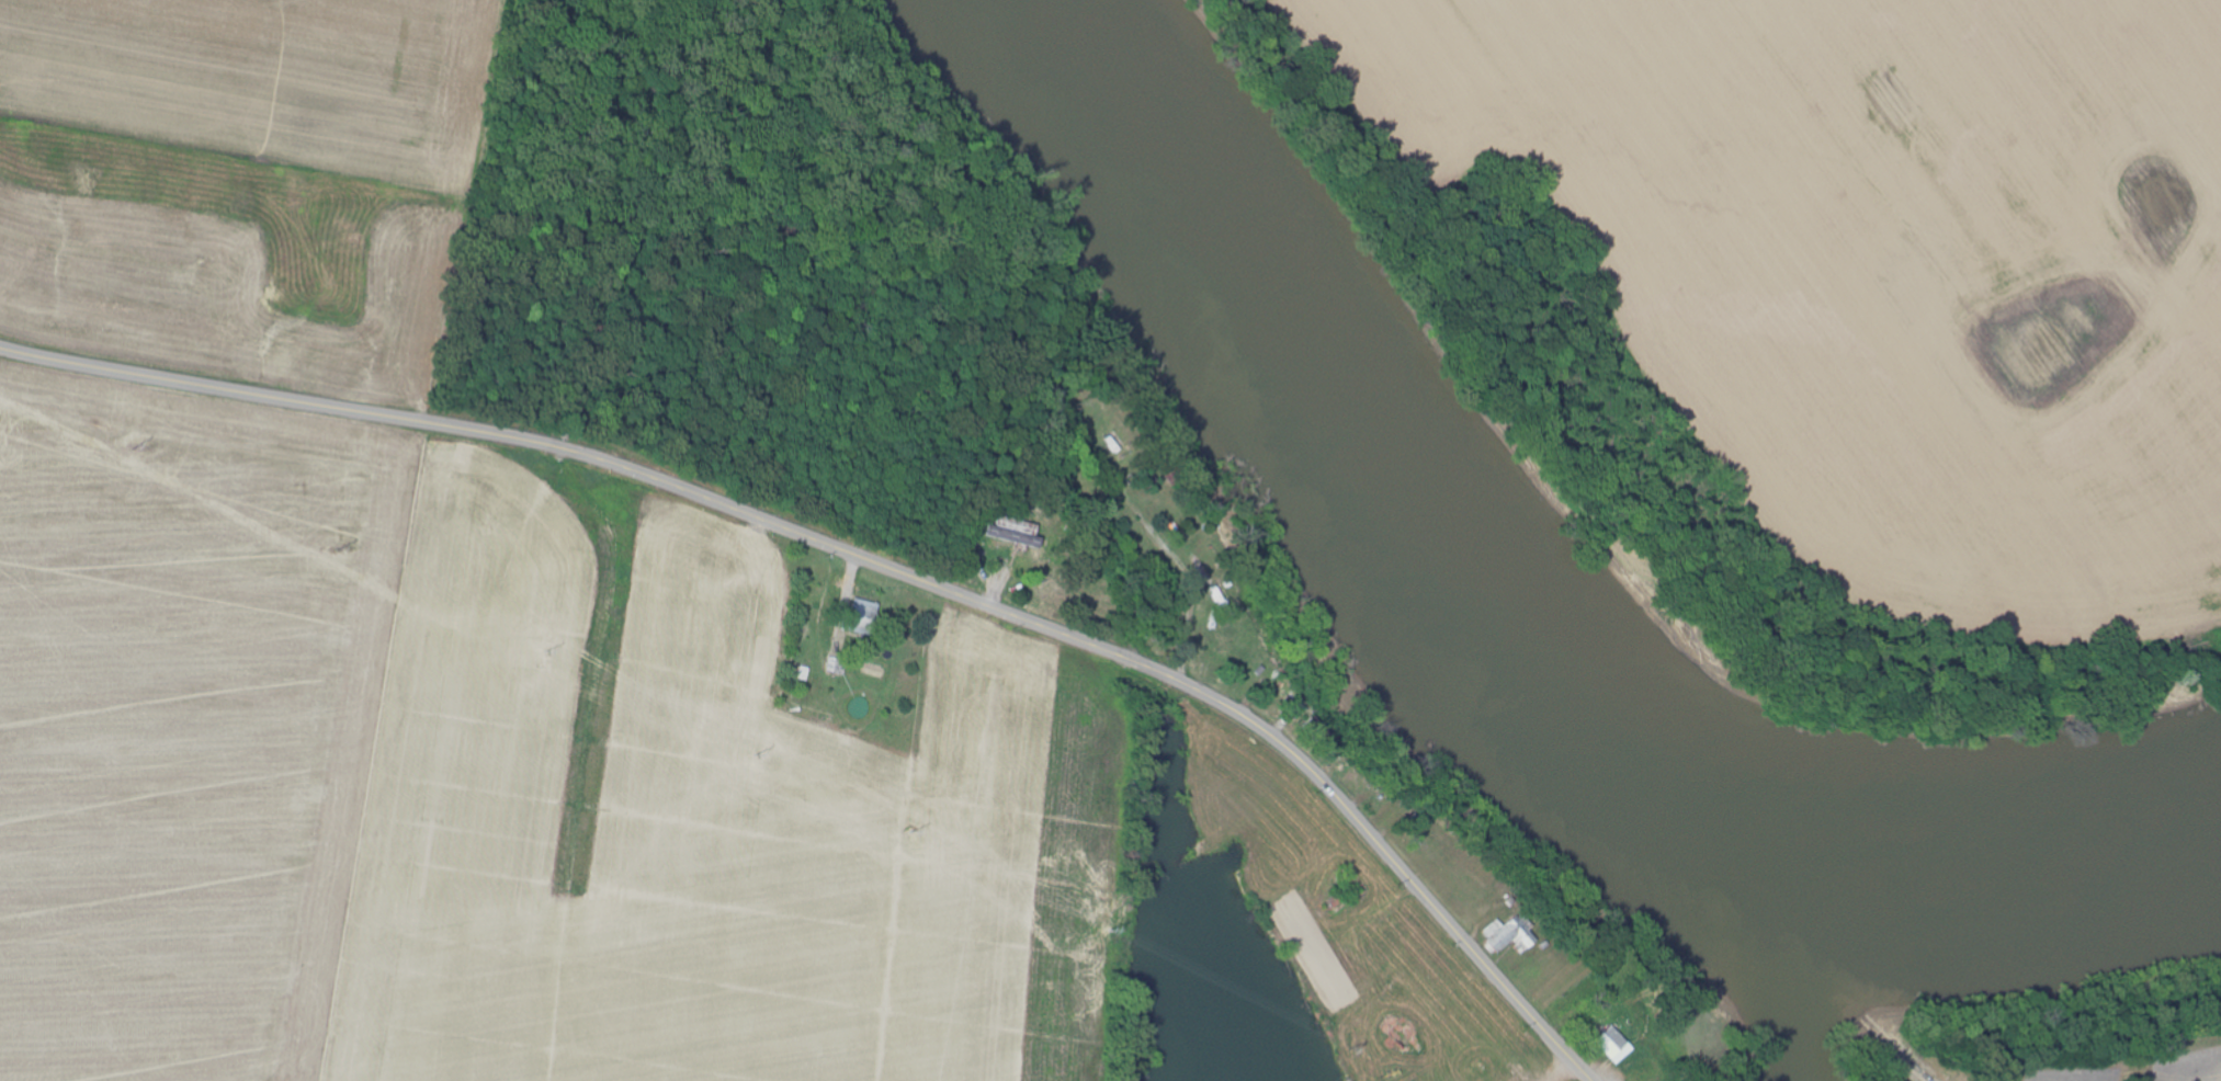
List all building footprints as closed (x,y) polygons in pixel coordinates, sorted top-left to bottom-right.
[(872,638),(881,607),(859,600),(849,631),(872,638)] [(1490,927),(1494,950),(1520,945),(1521,949),(1535,946),(1530,919),(1490,927)] [(1619,1065),(1636,1049),(1614,1026),(1596,1042),(1619,1065)]
